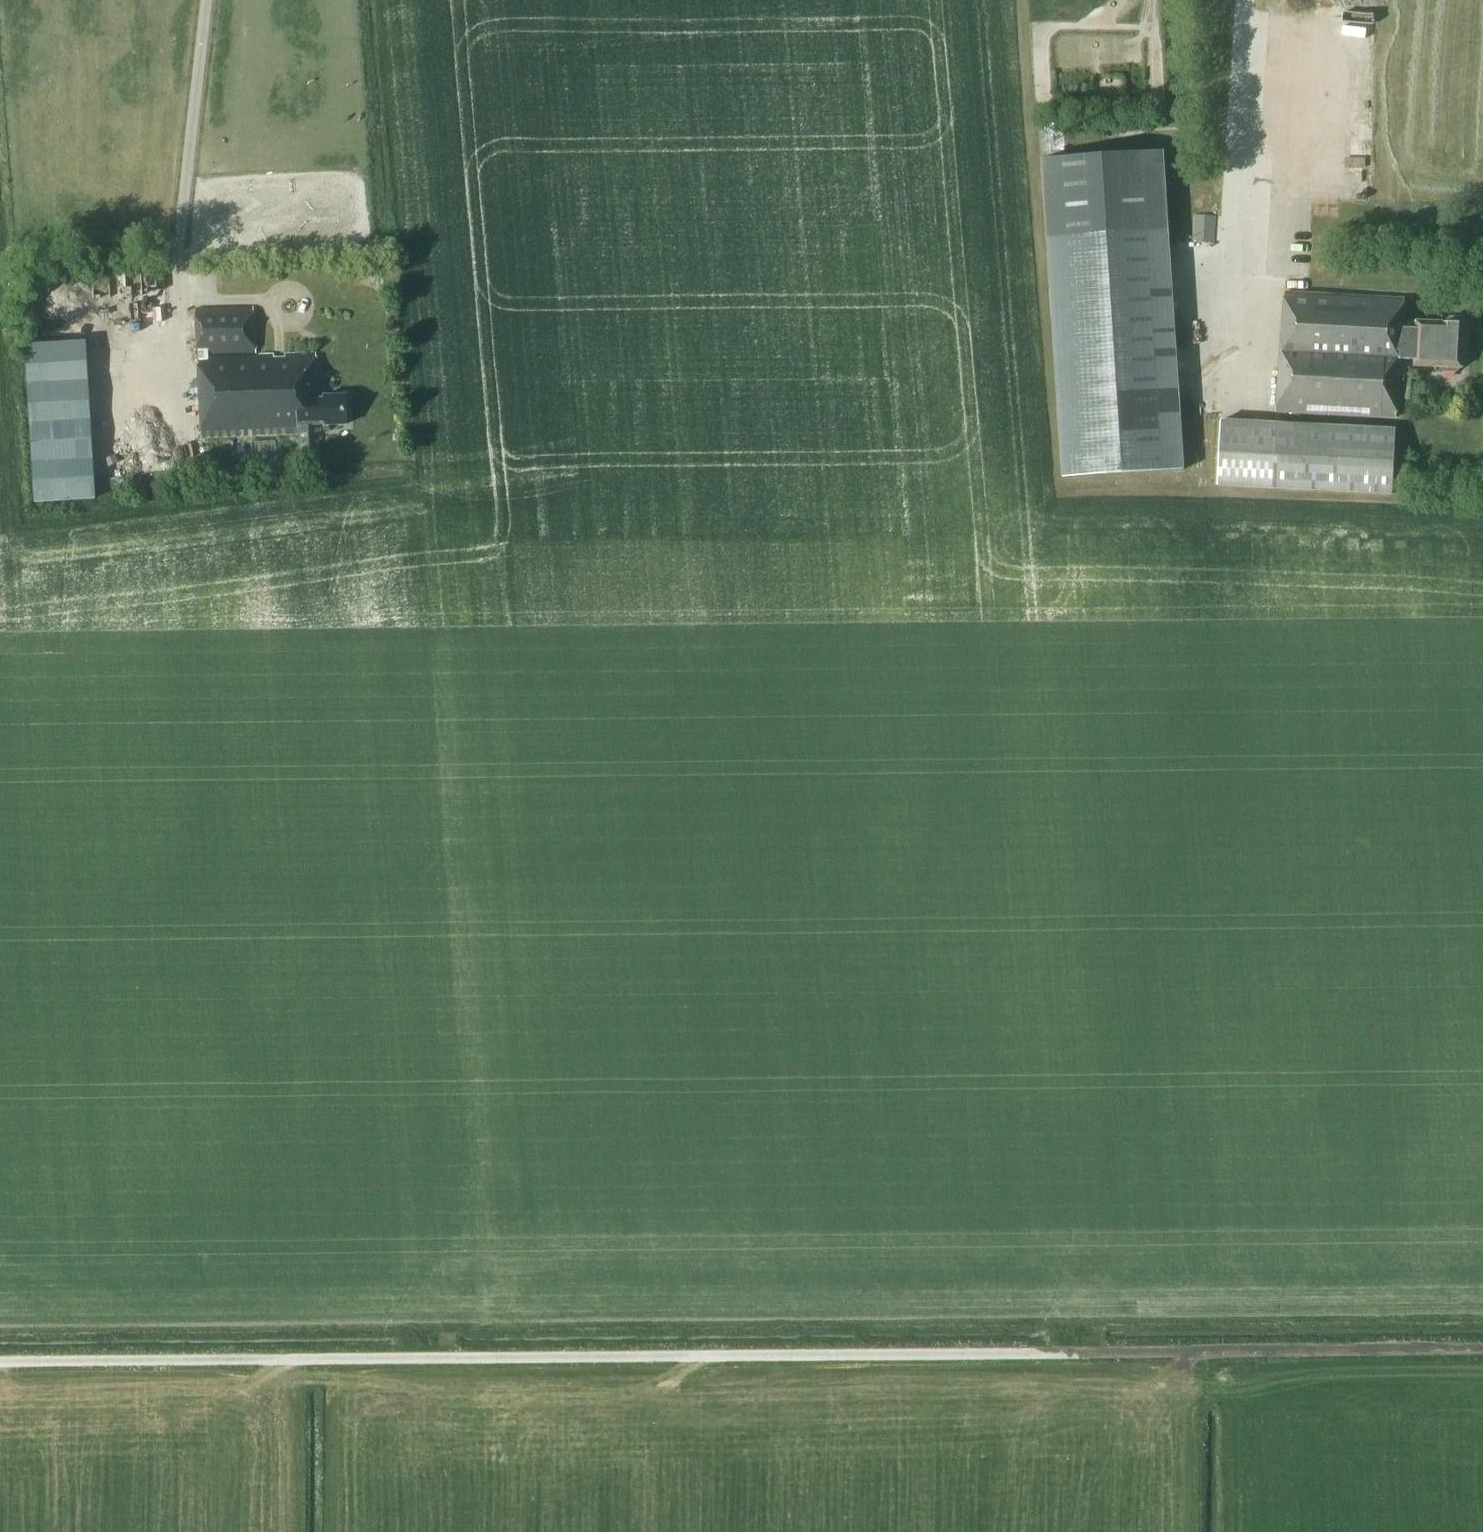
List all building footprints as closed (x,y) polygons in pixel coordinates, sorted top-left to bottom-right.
[(1162,150),(1043,158),(1063,477),(1183,469),(1162,150)] [(1198,213),(1198,240),(1219,240),(1219,214),(1198,213)] [(1414,365),(1439,366),(1444,372),(1455,372),(1461,367),(1462,367),(1464,322),(1417,321),(1416,328),(1403,328),(1405,299),(1285,292),(1276,411),(1396,417),(1400,358),(1414,359),(1414,365)] [(327,423),(346,422),(346,395),(327,396),(327,397),(318,397),(317,353),(257,355),(253,307),(195,309),(202,438),(299,434),(299,424),(327,423)] [(87,339),(28,344),(36,501),(96,498),(87,339)] [(1392,493),(1395,429),(1221,420),(1217,485),(1392,493)]
